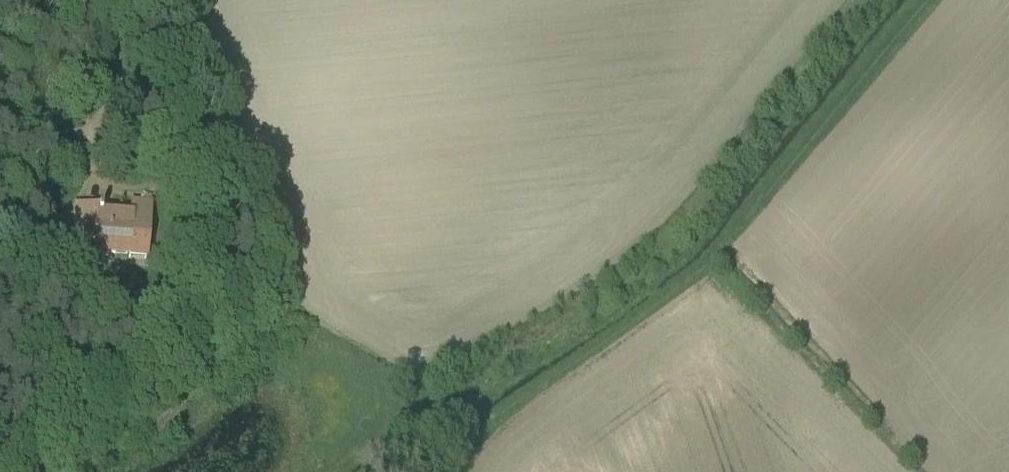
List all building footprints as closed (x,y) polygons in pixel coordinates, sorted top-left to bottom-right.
[(73,236),(97,238),(96,253),(129,255),(128,258),(146,260),(148,224),(150,204),(132,203),(131,217),(101,214),(102,206),(99,206),(98,208),(75,206),(73,236)]
